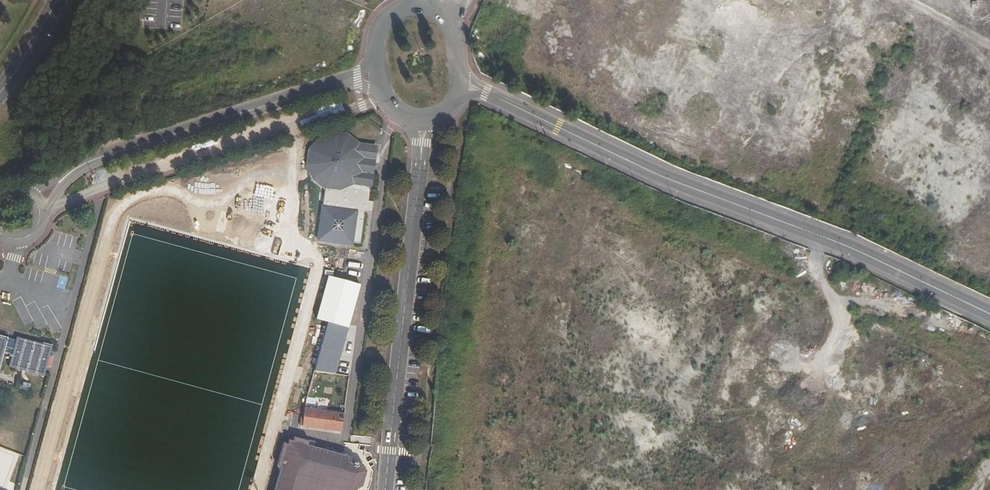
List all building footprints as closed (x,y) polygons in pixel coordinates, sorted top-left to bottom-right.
[(313,180),(324,188),(317,243),(353,248),(354,245),(360,246),(364,214),(371,215),(373,203),(368,202),(370,188),(372,175),(369,174),(371,161),(374,161),(375,148),(357,145),(346,137),(332,134),(318,140),(309,152),(307,166),(313,180)] [(3,353),(11,355),(8,367),(44,377),(52,347),(16,337),(15,340),(13,349),(5,346),(8,338),(7,338),(1,336),(0,336),(0,365),(3,353)] [(301,425),(340,428),(342,409),(303,406),(301,425)] [(371,479),(367,478),(368,474),(366,472),(360,470),(361,466),(360,465),(363,456),(364,452),(358,450),(359,445),(352,442),(344,440),(341,452),(307,443),(308,439),(294,435),(292,439),(288,438),(287,442),(282,441),(276,463),(279,469),(273,489),(367,489),(371,479)] [(367,478),(371,479),(372,472),(363,456),(360,465),(361,466),(360,470),(366,472),(368,474),(367,478)]
